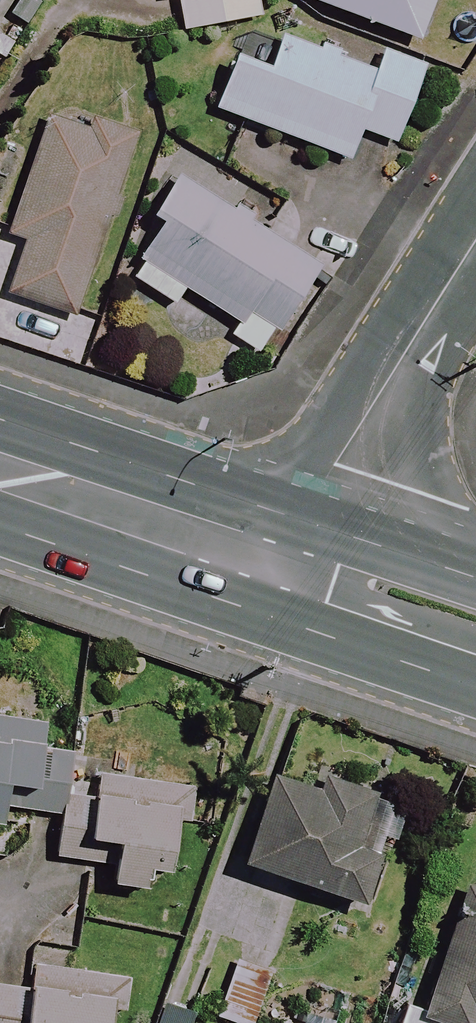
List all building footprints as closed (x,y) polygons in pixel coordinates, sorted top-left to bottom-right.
[(11,0),(0,0),(0,18),(11,0)] [(261,0),(180,0),(186,32),(264,17),(261,0)] [(421,41),(436,0),(312,0),(421,41)] [(378,72),(284,36),(271,71),(237,57),(217,109),(353,161),(364,130),(400,144),(429,67),(386,50),(378,72)] [(131,150),(51,123),(14,235),(29,240),(11,294),(76,316),(131,150)] [(327,264),(183,180),(126,277),(175,305),(183,291),(239,323),(231,337),(270,361),(327,264)] [(0,716),(0,824),(4,825),(10,803),(67,816),(80,758),(52,751),(57,729),(0,716)] [(380,798),(323,778),(284,764),(249,865),(366,906),(383,858),(361,850),(380,798)] [(84,767),(65,854),(84,859),(90,835),(121,842),(112,882),(146,890),(151,869),(172,874),(191,791),(84,767)] [(470,880),(427,1008),(408,1002),(401,1022),(475,1022),(475,882),(470,880)] [(123,975),(36,966),(33,990),(0,986),(0,1022),(118,1022),(123,975)]
